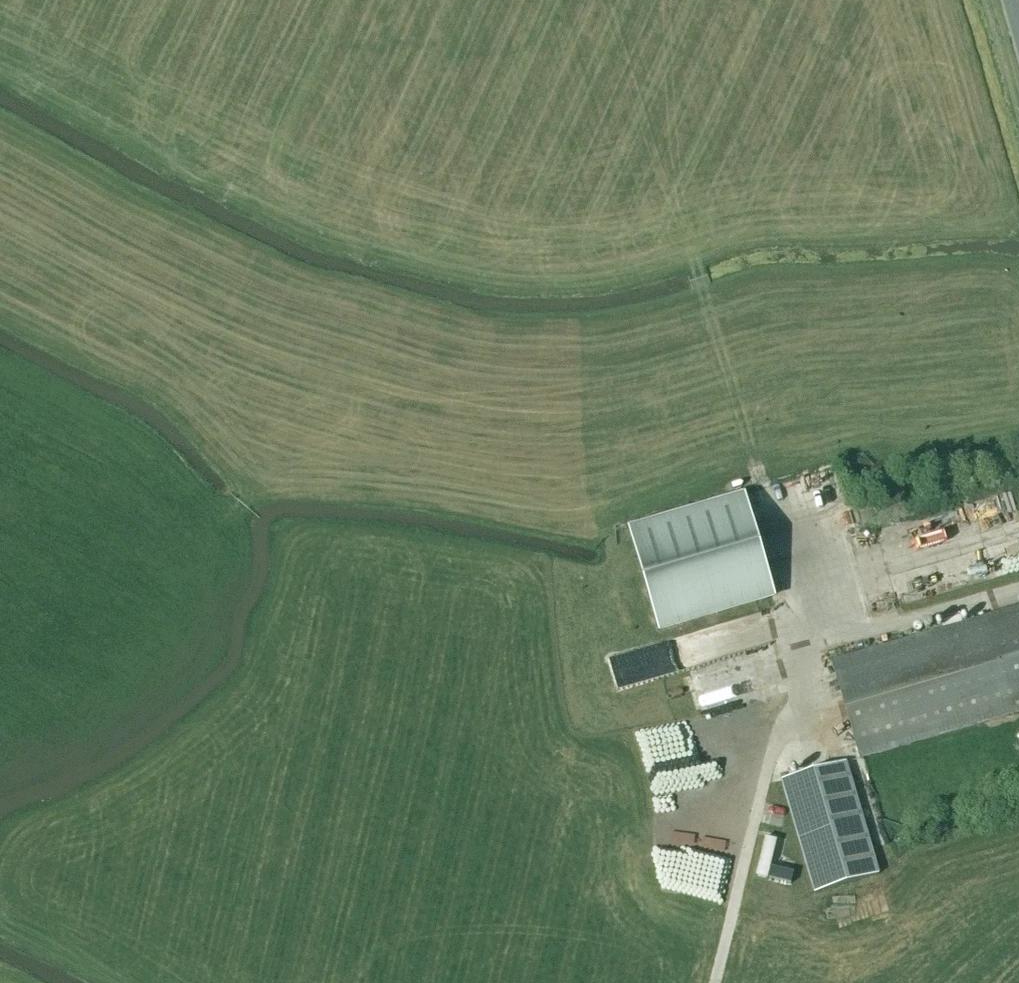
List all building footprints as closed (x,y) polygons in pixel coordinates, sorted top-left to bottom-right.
[(744,492),(627,526),(659,633),(775,598),(744,492)] [(944,535),(921,542),(925,554),(948,547),(944,535)] [(832,662),(860,758),(1018,712),(1018,607),(832,662)] [(782,780),(814,891),(877,873),(845,761),(782,780)]
